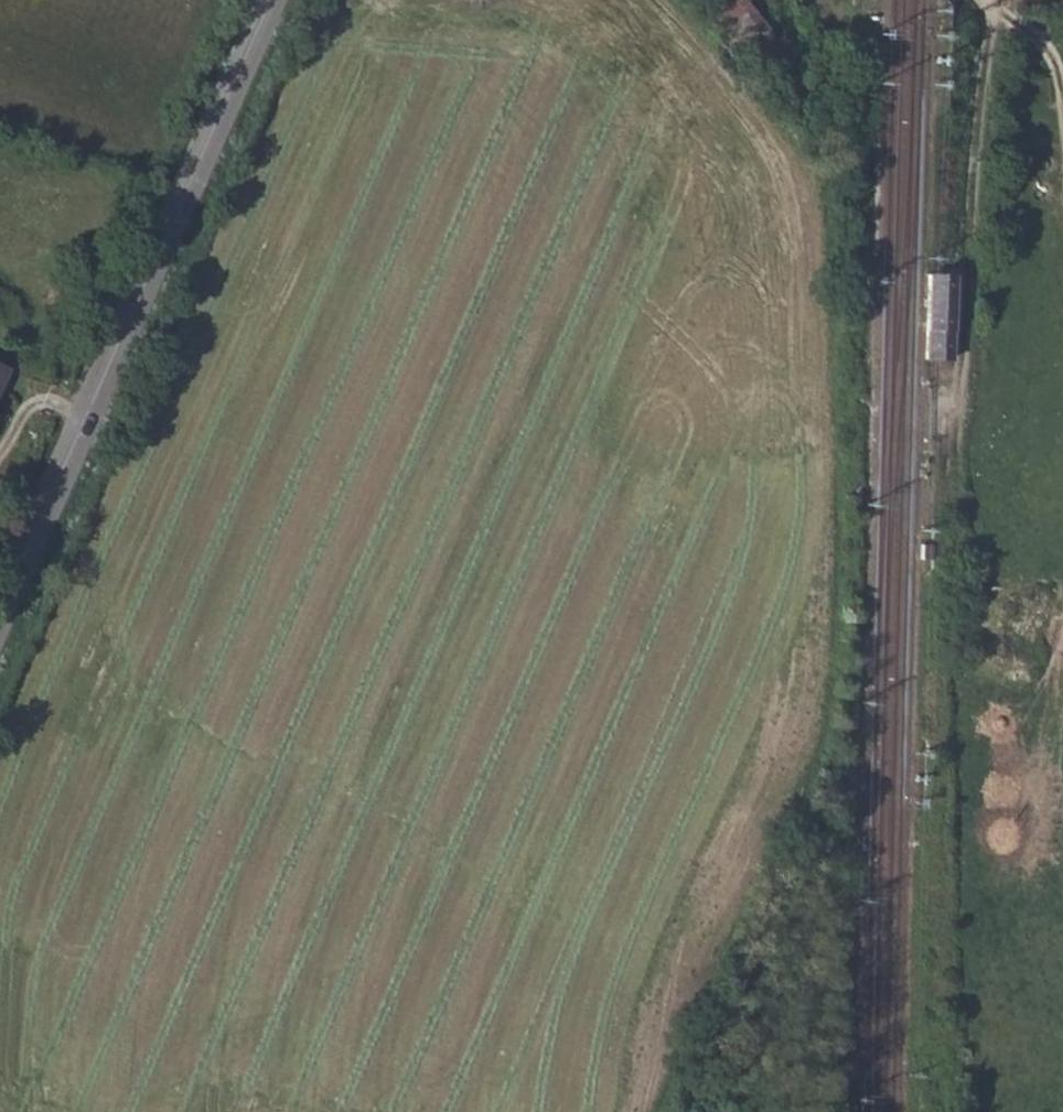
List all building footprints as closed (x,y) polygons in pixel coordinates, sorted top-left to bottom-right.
[(785,45),(749,0),(726,0),(716,8),(761,64),(785,45)] [(957,270),(927,269),(924,356),(954,357),(957,270)]
